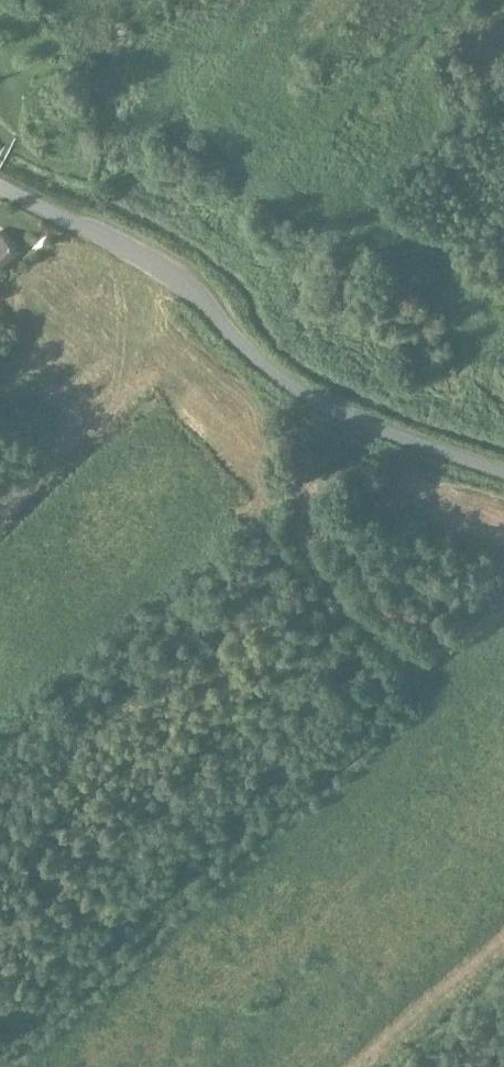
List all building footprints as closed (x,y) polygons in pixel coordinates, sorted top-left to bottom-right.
[(15,250),(0,235),(0,266),(15,250)]
